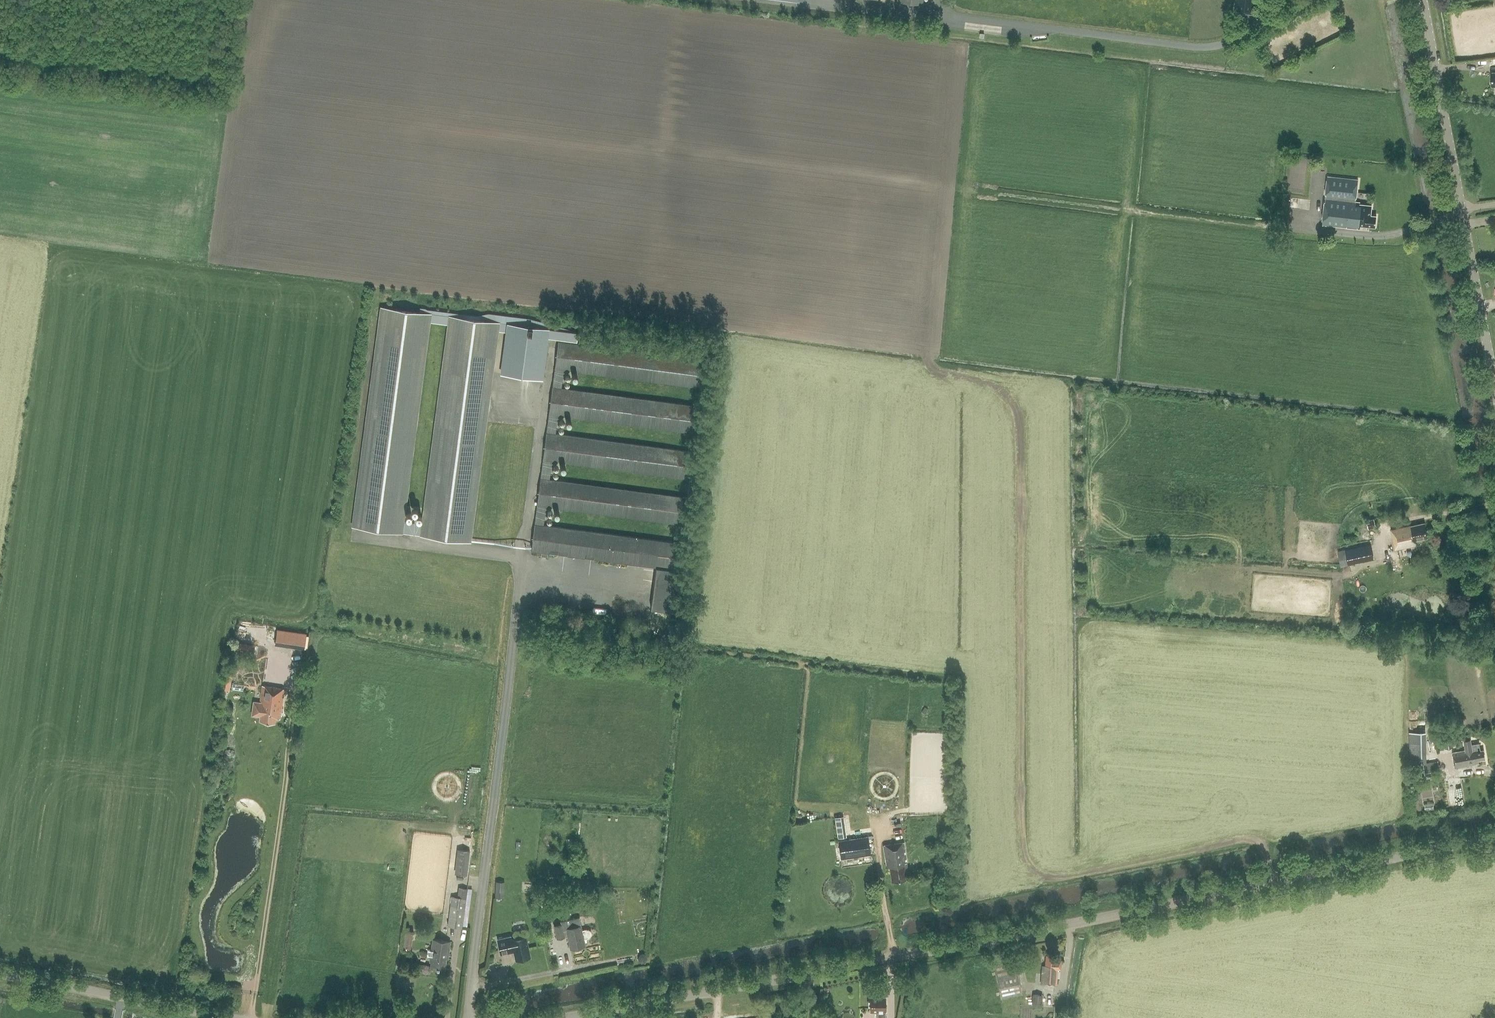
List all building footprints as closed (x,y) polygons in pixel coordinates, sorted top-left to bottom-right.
[(1235,12),(1254,14),(1256,0),(1236,0),(1235,12)] [(1328,177),(1322,225),(1348,227),(1348,226),(1357,227),(1357,228),(1360,229),(1361,225),(1375,227),(1377,216),(1371,215),(1372,205),(1360,204),(1360,202),(1356,202),(1358,180),(1328,177)] [(578,333),(381,307),(353,526),(470,542),(498,331),(507,332),(502,374),(542,379),(547,337),(560,339),(532,550),(542,552),(541,556),(547,557),(548,553),(657,567),(651,607),(679,611),(684,571),(683,571),(711,361),(577,343),(578,333)] [(1367,521),(1369,529),(1376,527),(1374,519),(1367,521)] [(1392,529),(1396,550),(1418,545),(1417,540),(1428,538),(1425,524),(1412,526),(1411,525),(1392,529)] [(1349,566),(1374,560),(1371,544),(1345,549),(1349,566)] [(277,629),(275,643),(305,647),(307,633),(277,629)] [(252,653),(252,642),(234,642),(234,653),(252,653)] [(260,716),(260,721),(275,723),(276,718),(280,718),(284,689),(263,686),(260,703),(254,702),(252,715),(260,716)] [(1427,763),(1426,732),(1410,732),(1410,763),(1427,763)] [(1445,748),(1453,747),(1451,733),(1444,734),(1443,732),(1437,733),(1439,744),(1445,743),(1445,748)] [(1484,750),(1483,750),(1481,751),(1480,744),(1472,745),(1471,740),(1465,741),(1466,751),(1453,753),(1456,768),(1480,763),(1479,760),(1485,759),(1484,750)] [(1423,764),(1426,776),(1440,773),(1438,761),(1423,764)] [(841,816),(835,817),(838,838),(844,837),(841,816)] [(871,855),(868,836),(838,841),(841,859),(871,855)] [(905,869),(908,869),(904,843),(884,846),(887,867),(890,867),(892,881),(907,879),(905,869)] [(467,875),(470,850),(460,849),(457,874),(467,875)] [(571,880),(560,879),(560,888),(571,888),(571,880)] [(495,897),(504,898),(505,882),(496,881),(495,897)] [(537,898),(541,917),(547,915),(542,896),(537,898)] [(448,926),(463,928),(467,898),(452,897),(448,926)] [(579,917),(564,920),(560,921),(561,923),(555,925),(558,938),(568,936),(571,949),(586,946),(584,938),(588,937),(590,936),(591,935),(591,932),(590,930),(589,929),(586,929),(582,930),(579,917)] [(552,930),(550,918),(543,919),(545,932),(552,930)] [(526,936),(512,939),(511,936),(497,939),(501,955),(514,952),(516,961),(531,957),(526,936)] [(448,957),(450,942),(433,940),(430,958),(432,958),(431,968),(445,970),(447,957),(448,957)] [(1061,969),(1061,960),(1055,960),(1055,956),(1047,955),(1046,966),(1043,966),(1042,984),(1057,985),(1058,969),(1061,969)] [(994,964),(1002,998),(1023,993),(1015,959),(994,964)] [(397,974),(396,985),(402,985),(402,979),(404,980),(405,975),(397,974)] [(1033,994),(1032,1006),(1042,1007),(1043,995),(1033,994)] [(886,997),(871,997),(871,1011),(878,1011),(879,1017),(886,1017),(886,997)]
